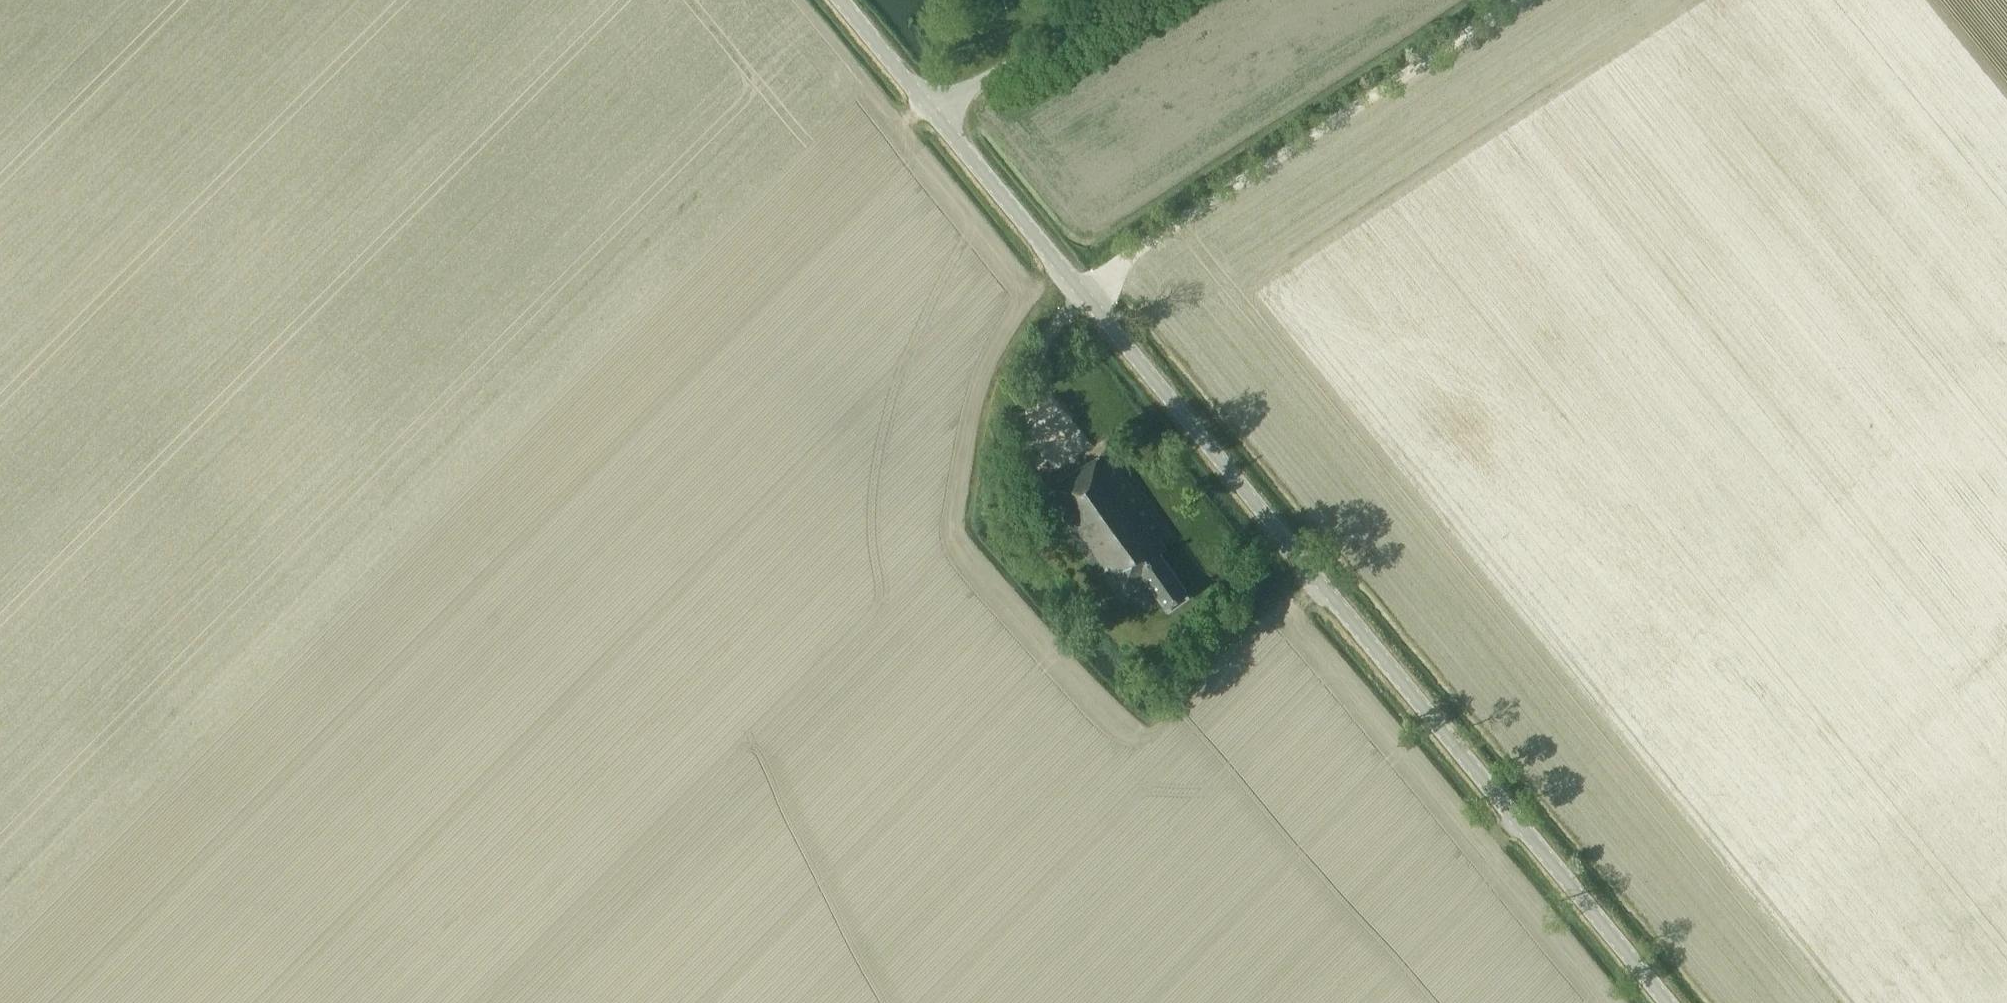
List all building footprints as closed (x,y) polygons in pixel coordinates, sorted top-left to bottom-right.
[(1165,534),(1105,449),(1042,492),(1100,573),(1109,566),(1127,592),(1146,579),(1166,607),(1188,592),(1160,551),(1166,547),(1160,537),(1165,534)]
